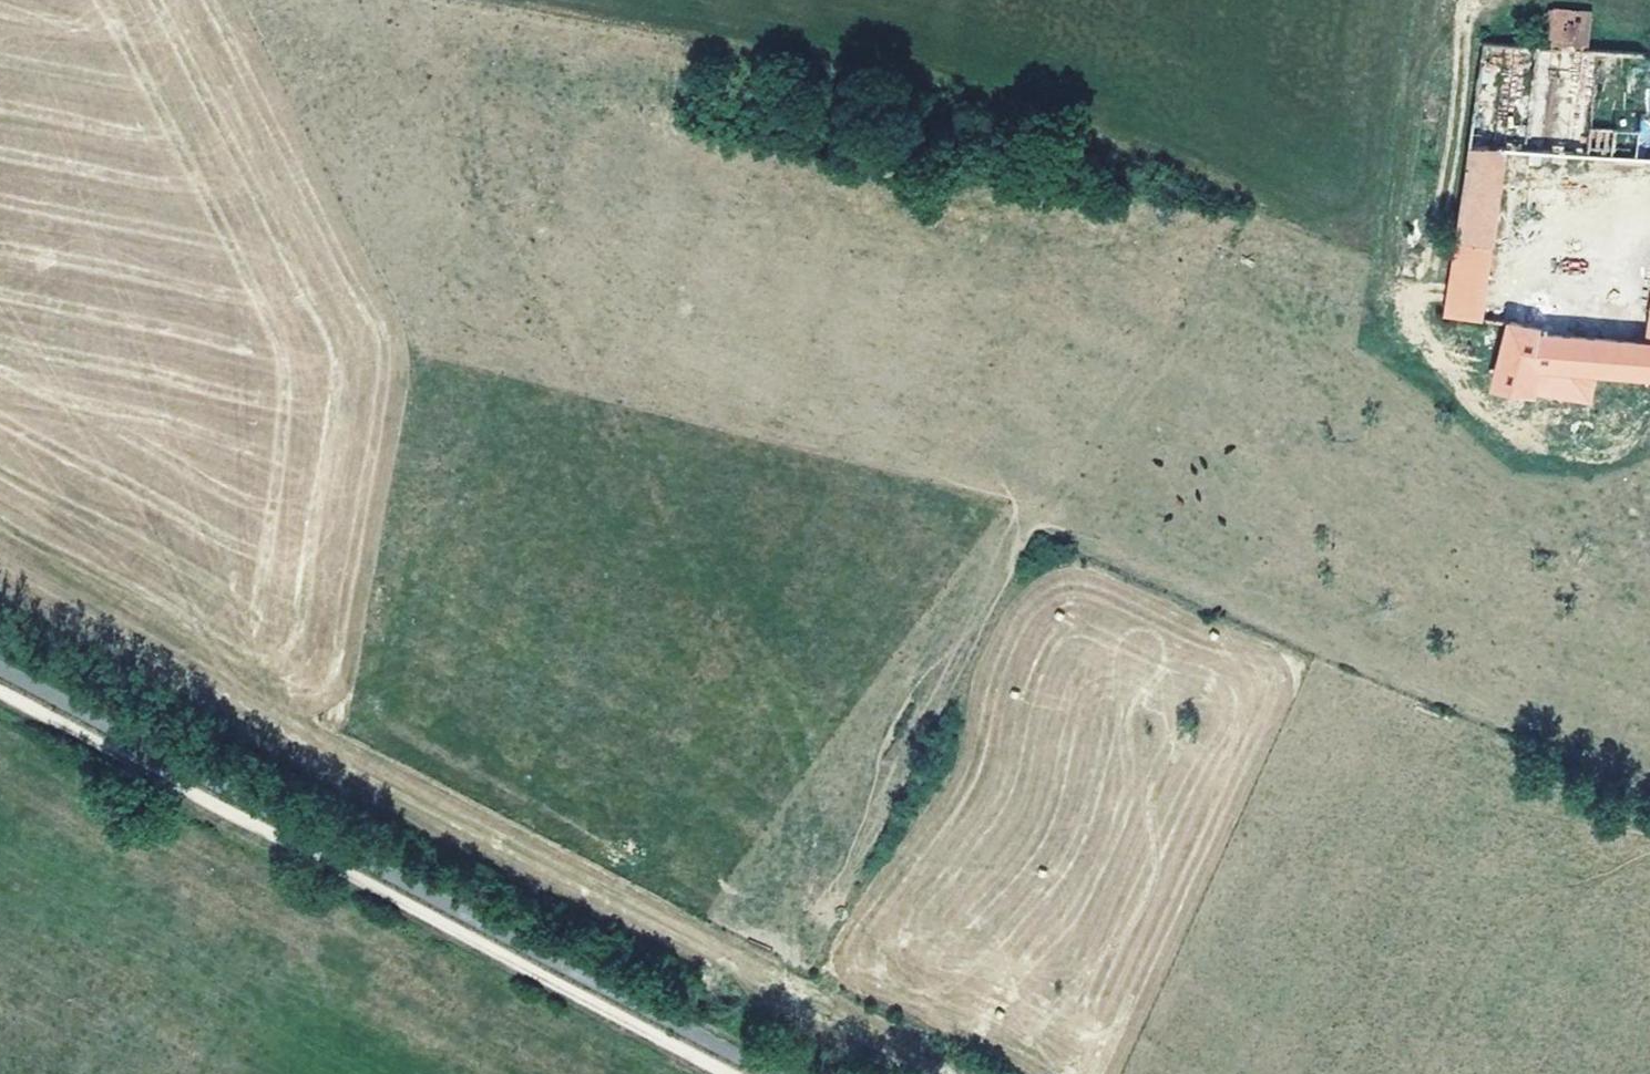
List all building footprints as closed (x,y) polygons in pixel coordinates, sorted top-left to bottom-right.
[(1583,48),(1590,38),(1592,14),(1547,10),(1544,35),(1551,46),(1482,42),(1466,154),(1454,240),(1489,245),(1504,150),(1649,160),(1649,53),(1583,48)] [(1481,320),(1489,245),(1454,240),(1449,278),(1444,313),(1481,320)] [(1646,344),(1594,340),(1539,334),(1540,329),(1510,321),(1509,324),(1493,384),(1529,389),(1555,390),(1562,369),(1645,375),(1649,375),(1649,318),(1646,344)]
